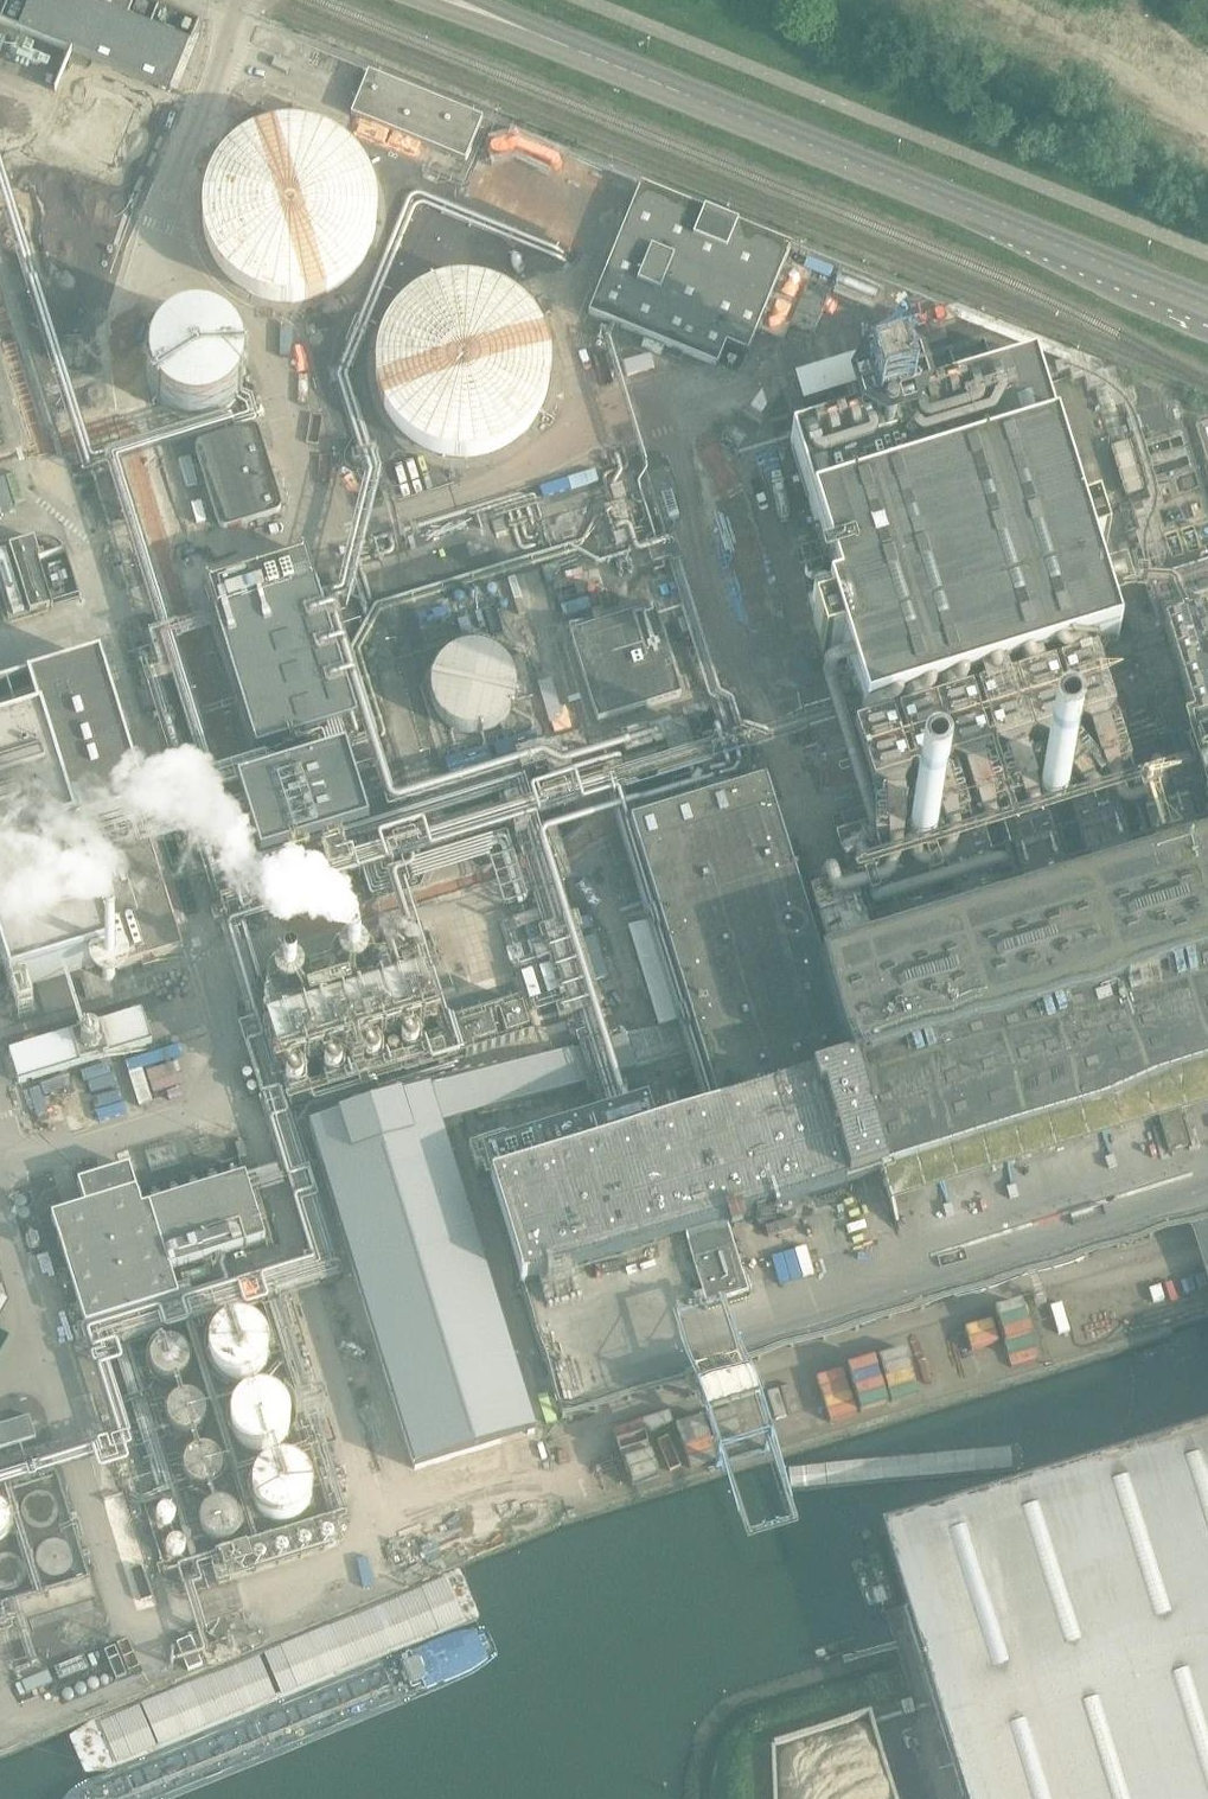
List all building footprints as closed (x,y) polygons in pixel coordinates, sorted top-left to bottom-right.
[(170,91),(189,44),(82,0),(0,0),(0,22),(170,91)] [(368,73),(351,115),(350,116),(465,162),(482,119),(368,73)] [(377,210),(377,209),(376,194),(371,177),(366,167),(363,161),(353,149),(342,139),(326,131),(312,126),(301,124),(293,123),(278,124),(271,126),(260,129),(245,137),(237,143),(230,149),(221,161),(216,168),(212,178),(208,194),(206,209),(208,223),(213,241),(220,255),(230,268),(243,279),(254,285),(270,291),(280,293),(289,294),(304,293),(320,289),(329,285),(337,281),(349,272),(361,259),(369,245),(372,238),(375,228),(377,210)] [(1149,188),(1154,175),(1138,169),(1132,182),(1149,188)] [(791,245),(641,185),(589,314),(718,365),(726,343),(748,352),(791,245)] [(553,370),(553,357),(551,345),(548,333),(543,321),(537,310),(529,300),(519,292),(509,284),(498,278),(486,274),(473,272),(460,271),(448,272),(435,275),(423,280),(412,286),(402,293),(393,302),(385,313),(379,324),(375,335),(372,348),(371,361),(371,373),(374,386),(378,398),(384,409),(391,419),(400,429),(410,437),(420,443),(432,448),(444,452),(457,453),(470,453),(482,451),(495,447),(506,442),(517,435),(526,427),(535,417),(542,406),(547,395),(551,383),(553,370)] [(807,281),(791,323),(815,333),(832,291),(807,281)] [(232,337),(220,327),(205,322),(189,322),(174,327),(161,336),(153,350),(148,365),(150,381),(156,395),(166,407),(180,414),(196,417),(212,415),(225,407),(236,396),(243,381),(244,366),(240,351),(232,337)] [(887,345),(795,375),(804,403),(896,374),(887,345)] [(1032,368),(945,395),(790,443),(838,597),(828,600),(865,721),(1117,642),(1090,554),(1106,549),(1096,516),(1080,521),(1032,368)] [(198,451),(208,489),(220,526),(223,528),(226,529),(230,529),(280,513),(281,511),(282,508),(260,433),(258,429),(255,428),(252,427),(202,443),(200,444),(198,449),(198,451)] [(1196,433),(1207,473),(1207,429),(1196,433)] [(1130,493),(1144,489),(1134,456),(1120,461),(1130,493)] [(30,474),(25,460),(19,462),(23,476),(30,474)] [(0,484),(0,514),(12,510),(4,483),(0,484)] [(34,541),(0,551),(0,583),(10,620),(82,600),(66,552),(40,560),(34,541)] [(308,578),(206,610),(248,744),(350,712),(322,621),(308,578)] [(683,693),(657,600),(568,628),(595,719),(683,693)] [(778,611),(751,619),(783,723),(811,715),(778,611)] [(498,638),(425,666),(450,730),(504,709),(499,697),(518,690),(498,638)] [(0,721),(0,952),(6,973),(114,939),(122,964),(189,943),(157,834),(114,846),(107,825),(150,813),(103,652),(42,671),(52,704),(0,721)] [(1103,660),(855,736),(878,811),(1126,735),(1103,660)] [(1192,696),(1195,741),(1207,740),(1207,695),(1192,696)] [(347,744),(240,776),(262,850),(369,819),(347,744)] [(823,975),(764,785),(629,827),(717,1115),(483,1188),(513,1291),(525,1287),(525,1286),(687,1236),(707,1301),(749,1288),(729,1223),(1149,1093),(1176,1085),(1180,1084),(1207,1176),(1207,856),(823,975)] [(163,1041),(152,1009),(21,1052),(32,1084),(163,1041)] [(1149,1093),(1207,1284),(1207,1187),(1176,1085),(1149,1093)] [(428,1091),(316,1126),(421,1467),(534,1432),(428,1091)] [(171,1268),(266,1239),(246,1175),(142,1207),(131,1169),(77,1185),(83,1205),(53,1216),(87,1325),(180,1296),(171,1268)] [(570,1348),(609,1339),(601,1305),(562,1315),(570,1348)] [(265,1366),(267,1359),(266,1352),(264,1346),(261,1340),(256,1335),(250,1332),(243,1330),(236,1330),(230,1331),(224,1335),(219,1339),(215,1345),(213,1351),(212,1358),(213,1365),(216,1371),(220,1377),(226,1381),(232,1383),(239,1384),(246,1383),(252,1381),(258,1377),(262,1372),(265,1366)] [(186,1373),(187,1366),(185,1359),(181,1353),(175,1349),(168,1347),(161,1348),(155,1352),(150,1358),(148,1364),(148,1372),(151,1378),(156,1383),(163,1386),(170,1387),(177,1384),(183,1380),(186,1373)] [(595,1425),(606,1456),(657,1437),(639,1386),(615,1395),(622,1415),(595,1425)] [(201,1424),(202,1418),(201,1411),(198,1405),(192,1401),(186,1398),(179,1398),(173,1401),(167,1405),(164,1411),(163,1418),(164,1425),(168,1430),(173,1435),(179,1437),(186,1437),(193,1435),(198,1430),(201,1424)] [(296,1434),(297,1428),(297,1422),(295,1416),(291,1411),(287,1407),(282,1403),(276,1401),(270,1400),(264,1401),(258,1403),(253,1406),(249,1410),(245,1416),(243,1421),(242,1427),(243,1433),(245,1439),(248,1444),(252,1449),(258,1452),(263,1454),(269,1455),(275,1454),(281,1452),(287,1449),(291,1445),(294,1440),(296,1434)] [(35,1437),(29,1417),(0,1426),(0,1448),(35,1437)] [(962,1798),(1207,1798),(1207,1431),(880,1532),(916,1650),(932,1700),(962,1798)] [(222,1482),(222,1475),(221,1468),(217,1463),(212,1459),(205,1456),(199,1457),(192,1459),(187,1464),(184,1470),(183,1477),(185,1483),(188,1489),(194,1493),(200,1495),(207,1495),(213,1492),(218,1488),(222,1482)] [(309,1503),(310,1497),(309,1490),(307,1484),(304,1479),(299,1475),(294,1471),(288,1469),(281,1469),(275,1470),(269,1472),(264,1476),(260,1481),(257,1486),(255,1492),(255,1499),(257,1505),(259,1510),(263,1515),(268,1519),(274,1522),(280,1523),(287,1523),(293,1521),(298,1518),(303,1514),(307,1509),(309,1503)] [(23,1520),(22,1513),(18,1507),(13,1503),(6,1501),(0,1501),(0,1540),(1,1540),(8,1540),(14,1537),(19,1532),(22,1526),(23,1520)] [(240,1532),(241,1525),(240,1519),(236,1513),(230,1509),(224,1507),(217,1507),(211,1510),(206,1514),(203,1520),(202,1527),(203,1534),(207,1539),(212,1544),(219,1546),(226,1545),(232,1543),(237,1538),(240,1532)] [(201,1666),(189,1637),(175,1643),(186,1672),(201,1666)] [(772,1736),(786,1798),(820,1798),(818,1793),(827,1791),(823,1774),(885,1760),(874,1712),(772,1736)]
